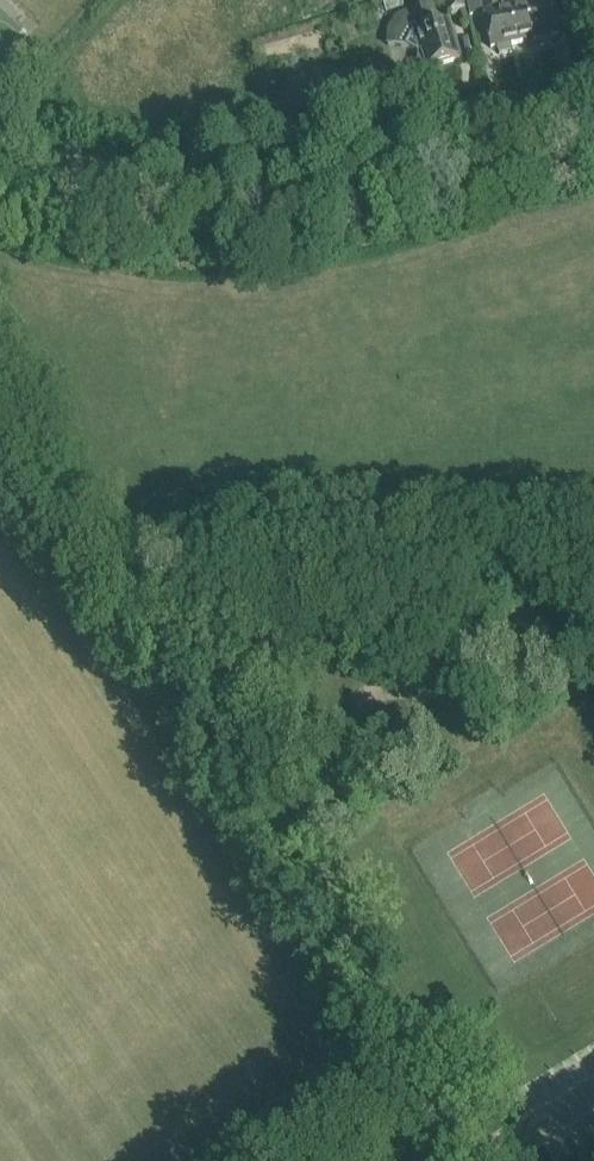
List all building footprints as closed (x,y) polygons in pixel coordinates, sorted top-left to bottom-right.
[(448,15),(465,9),(463,0),(444,0),(448,15)] [(525,42),(518,7),(512,8),(511,0),(467,0),(470,17),(485,14),(492,49),(498,48),(499,55),(513,52),(512,45),(525,42)] [(539,39),(540,46),(554,44),(553,37),(559,35),(552,0),(551,0),(534,0),(535,3),(518,7),(525,42),(539,39)] [(445,68),(445,65),(461,60),(450,24),(435,28),(429,7),(416,11),(415,7),(397,15),(387,29),(386,45),(407,47),(418,54),(420,53),(420,54),(424,53),(432,79),(445,68)]
